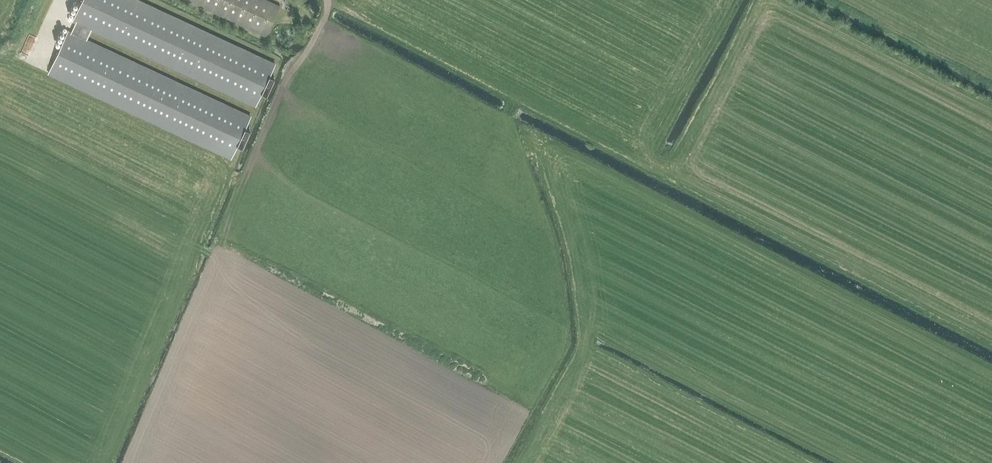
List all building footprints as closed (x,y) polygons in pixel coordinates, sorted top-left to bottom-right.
[(275,64),(137,0),(82,0),(73,21),(76,22),(73,28),(84,33),(87,27),(255,106),(275,64)] [(265,0),(188,0),(264,37),(279,7),(265,0)] [(81,38),(84,33),(73,28),(71,33),(68,32),(48,73),(231,158),(250,117),(81,38)]
